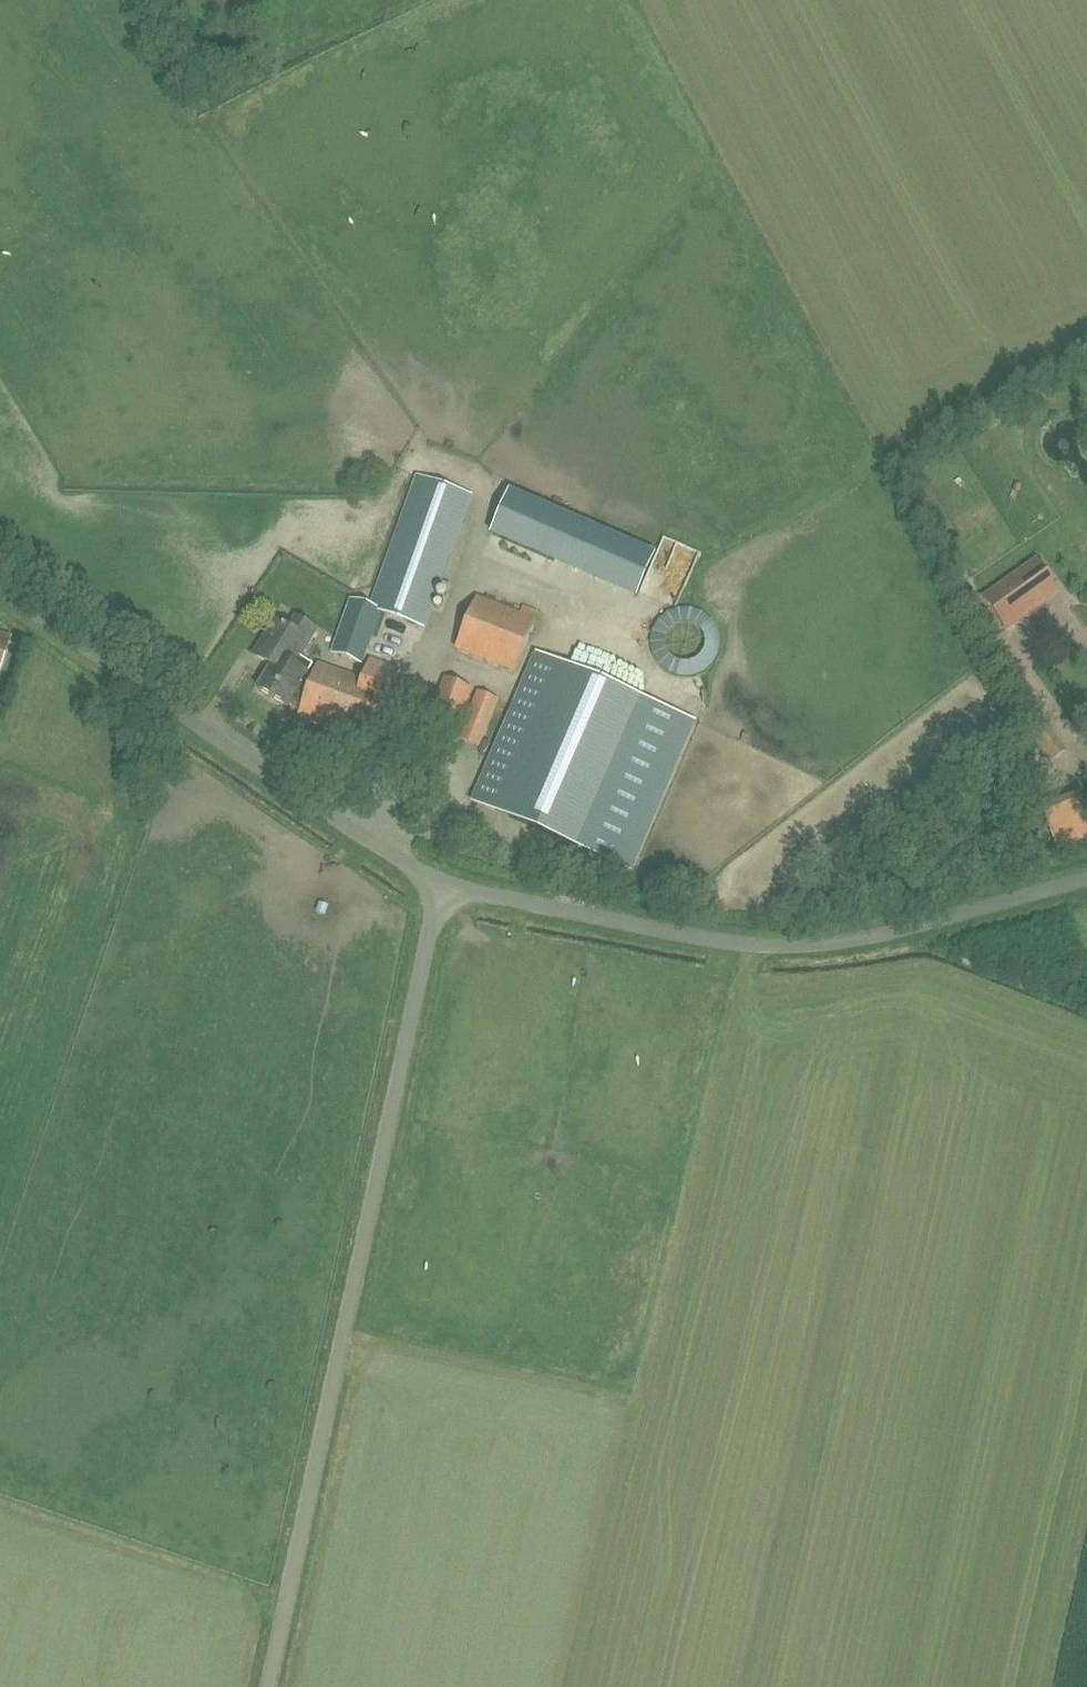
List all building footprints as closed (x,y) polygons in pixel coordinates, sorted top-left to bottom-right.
[(1073,485),(1086,498),(1086,476),(1085,474),(1073,485)] [(425,627),(471,496),(417,477),(371,607),(351,601),(333,654),(363,664),(380,612),(425,627)] [(535,552),(552,511),(510,493),(492,534),(535,552)] [(563,568),(567,556),(550,550),(546,562),(563,568)] [(984,598),(1006,629),(1058,591),(1036,561),(984,598)] [(525,610),(523,616),(477,601),(458,656),(492,668),(491,668),(503,672),(509,653),(526,658),(541,615),(525,610)] [(278,657),(293,666),(315,631),(296,619),(289,630),(275,622),(254,656),(271,667),(278,657)] [(693,722),(642,700),(536,654),(472,801),(630,869),(693,722)] [(307,675),(293,666),(278,657),(271,667),(258,689),(287,707),(289,705),(300,712),(298,717),(372,744),(399,671),(369,660),(361,681),(317,665),(312,678),(306,676),(307,675)] [(454,737),(467,702),(472,689),(446,679),(427,726),(454,737)] [(484,755),(502,704),(477,696),(460,746),(484,755)]
